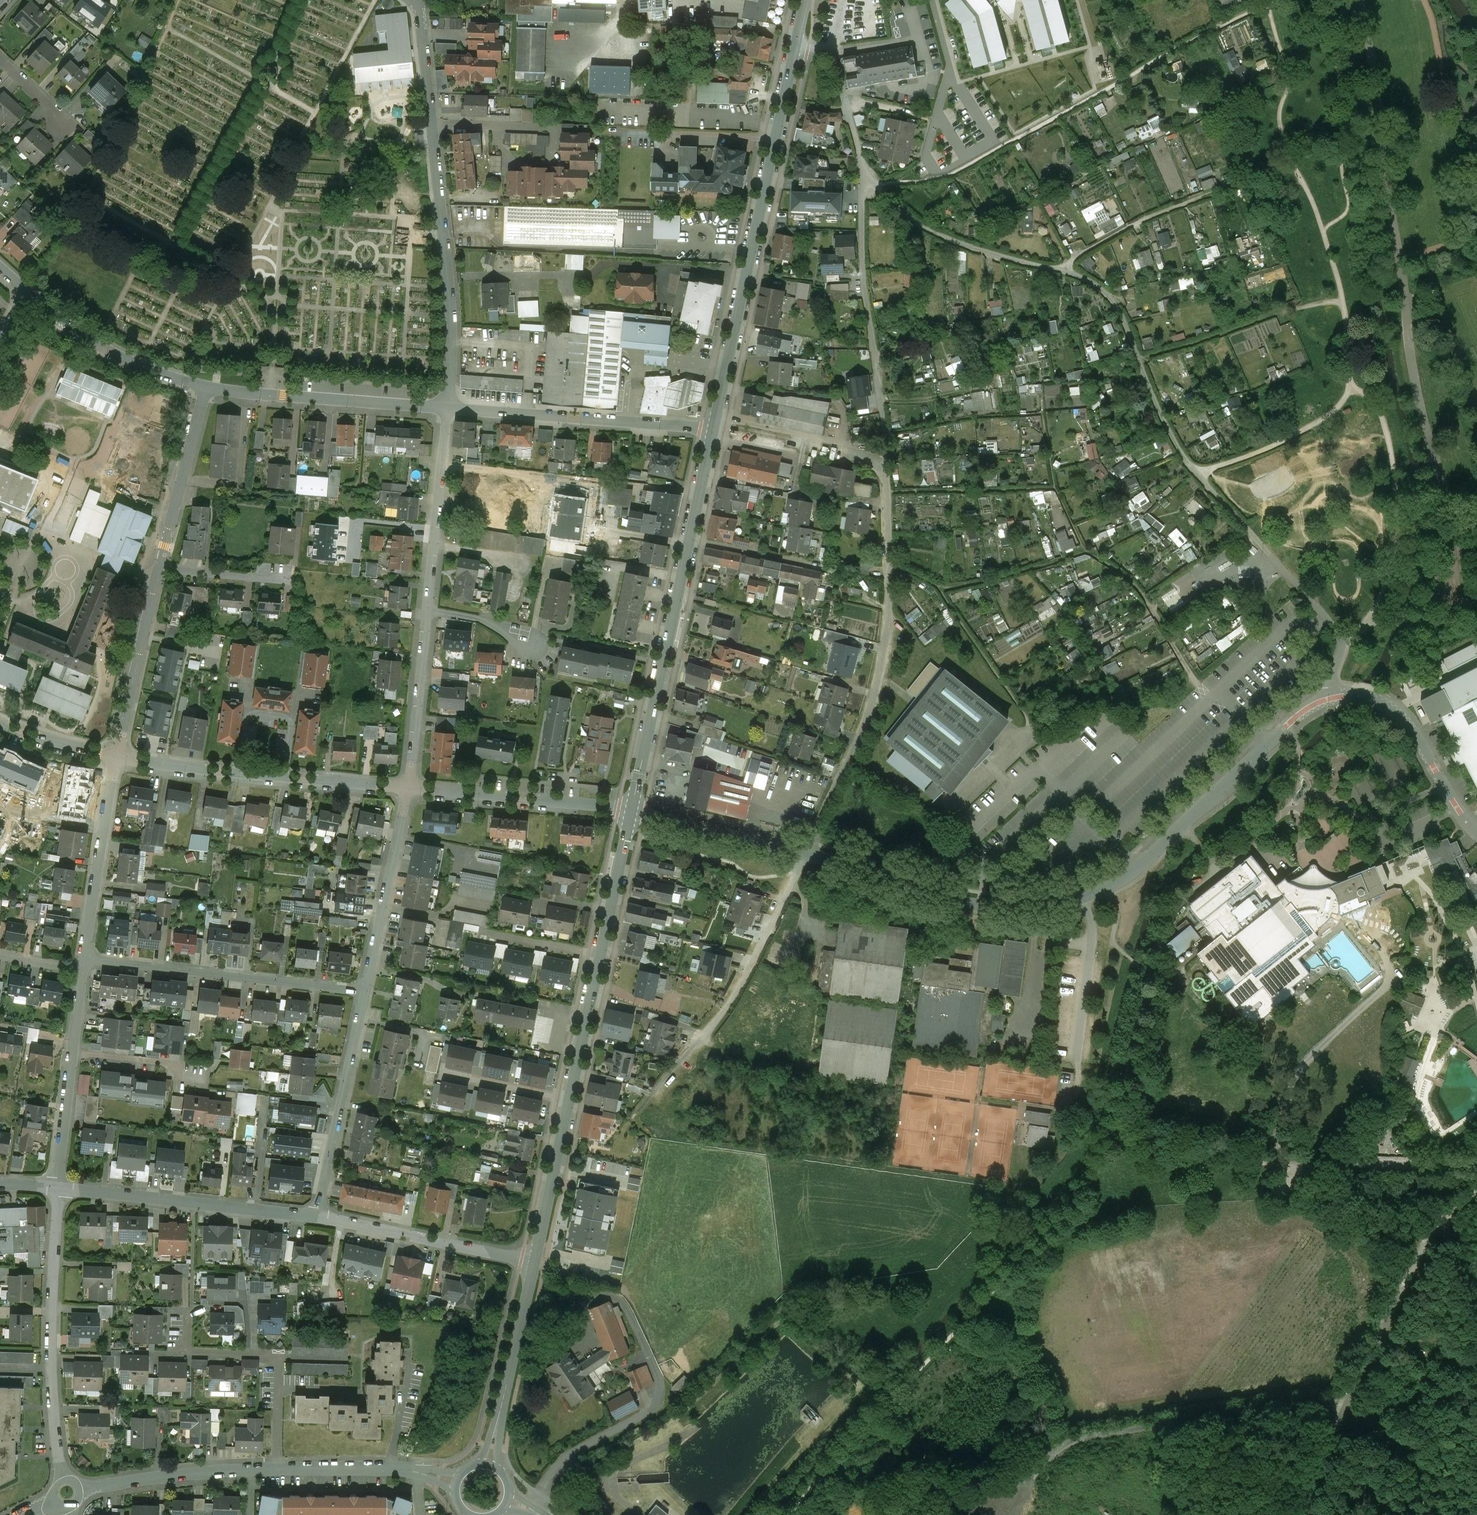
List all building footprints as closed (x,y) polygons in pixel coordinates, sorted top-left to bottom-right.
[(74,10),(98,28),(110,7),(102,1),(103,0),(81,0),(74,10)] [(383,1),(382,4),(383,8),(387,9),(390,9),(393,6),(394,3),(392,0),(383,0),(383,1)] [(507,14),(518,15),(518,21),(519,21),(519,28),(517,28),(517,29),(519,29),(518,71),(516,71),(516,73),(546,74),(546,72),(545,72),(546,30),(547,30),(547,28),(546,28),(546,23),(553,23),(554,7),(555,7),(556,3),(570,4),(570,3),(617,4),(618,0),(507,0),(507,14)] [(641,13),(668,11),(667,0),(639,0),(641,13)] [(743,18),(765,22),(770,0),(747,0),(743,18)] [(1006,60),(994,6),(989,3),(994,0),(944,0),(963,26),(976,69),(1006,60)] [(1023,3),(1037,53),(1071,42),(1060,0),(1023,0),(1023,3)] [(1217,0),(1222,11),(1242,3),(1241,0),(1217,0)] [(42,14),(30,3),(14,20),(31,35),(47,18),(46,18),(42,14)] [(50,5),(42,14),(46,18),(50,13),(55,18),(60,12),(50,5)] [(458,10),(440,10),(440,18),(444,18),(450,18),(458,18),(458,10)] [(388,52),(353,55),(356,83),(413,77),(411,62),(409,63),(405,29),(408,28),(406,14),(375,17),(377,32),(386,31),(388,52)] [(719,29),(737,30),(738,17),(706,16),(706,28),(719,29)] [(458,18),(450,18),(450,29),(462,29),(462,18),(458,18)] [(499,26),(470,25),(470,38),(469,38),(469,39),(467,40),(469,43),(469,44),(478,44),(479,46),(480,59),(472,59),(472,56),(471,56),(470,54),(468,56),(466,56),(466,57),(447,57),(447,74),(460,74),(459,80),(483,80),(483,76),(496,76),(496,60),(501,60),(502,42),(495,42),(495,36),(499,36),(499,26)] [(719,29),(706,28),(667,26),(666,35),(672,35),(672,32),(718,35),(719,29)] [(34,41),(40,47),(44,42),(45,43),(52,36),(44,29),(34,41)] [(737,30),(719,29),(718,35),(718,38),(729,40),(730,39),(738,41),(733,67),(752,71),(755,59),(768,62),(773,39),(741,33),(741,31),(737,30)] [(142,33),(137,41),(147,47),(152,39),(142,33)] [(80,41),(69,53),(75,58),(86,46),(80,41)] [(45,43),(44,42),(40,47),(27,61),(41,74),(58,55),(45,43)] [(458,54),(458,43),(437,43),(437,54),(458,54)] [(844,63),(848,88),(918,76),(912,45),(842,57),(842,58),(840,59),(841,63),(844,63)] [(1240,67),(1233,51),(1226,54),(1233,70),(1240,67)] [(122,58),(115,53),(105,63),(112,69),(122,58)] [(1266,59),(1255,64),(1258,71),(1268,66),(1266,59)] [(85,77),(69,62),(57,75),(73,90),(85,77)] [(631,67),(591,66),(590,93),(630,94),(631,67)] [(752,71),(733,67),(729,84),(728,89),(729,89),(749,90),(752,77),(751,76),(752,71)] [(124,92),(106,75),(90,93),(91,93),(97,98),(97,97),(109,108),(108,109),(108,110),(124,92)] [(728,89),(729,84),(698,83),(697,103),(728,104),(729,89),(728,89)] [(746,105),(749,90),(729,89),(728,104),(746,105)] [(3,93),(0,96),(0,122),(4,118),(12,126),(24,113),(3,93)] [(1182,96),(1181,107),(1198,108),(1199,97),(1182,96)] [(466,105),(462,105),(462,115),(488,115),(488,97),(466,97),(466,105)] [(1203,106),(1207,114),(1222,107),(1218,99),(1203,106)] [(1103,104),(1095,108),(1100,118),(1108,114),(1103,104)] [(523,109),(523,121),(534,122),(535,109),(523,109)] [(804,130),(796,128),(794,140),(827,148),(828,146),(831,146),(832,146),(834,145),(835,143),(835,141),(834,139),(833,138),(831,137),(830,137),(830,135),(824,134),(826,125),(827,120),(828,115),(815,112),(815,115),(807,114),(804,130)] [(856,116),(858,125),(866,123),(864,114),(856,116)] [(1136,127),(1142,140),(1154,136),(1156,139),(1167,134),(1159,116),(1136,127)] [(18,129),(27,136),(33,130),(36,127),(27,119),(18,129)] [(913,124),(889,120),(881,158),(905,163),(913,124)] [(1209,120),(1196,125),(1199,135),(1212,130),(1209,120)] [(834,126),(826,125),(824,134),(830,135),(832,136),(834,126)] [(33,130),(27,136),(18,146),(29,156),(28,157),(35,164),(51,146),(33,130)] [(100,142),(88,130),(82,136),(95,148),(100,142)] [(1177,131),(1148,144),(1152,154),(1166,148),(1164,144),(1173,140),(1179,138),(1177,131)] [(1131,132),(1125,135),(1130,143),(1135,139),(1131,132)] [(480,133),(454,135),(458,189),(476,187),(473,145),(481,144),(480,133)] [(538,134),(505,133),(505,145),(537,146),(538,134)] [(558,173),(546,174),(545,192),(545,199),(554,199),(554,196),(563,196),(563,187),(587,187),(588,171),(595,170),(595,152),(588,152),(588,145),(591,145),(590,134),(563,134),(563,147),(561,147),(561,154),(571,154),(572,156),(572,169),(564,170),(564,167),(558,167),(558,173)] [(78,148),(72,142),(56,160),(65,168),(63,170),(65,171),(67,170),(74,176),(84,166),(90,159),(83,152),(83,151),(79,147),(78,148)] [(1124,142),(1116,146),(1118,150),(1126,146),(1124,142)] [(1180,142),(1173,145),(1176,151),(1183,148),(1180,142)] [(1087,143),(1082,146),(1085,152),(1091,148),(1087,143)] [(1144,146),(1134,150),(1137,156),(1147,152),(1144,146)] [(697,147),(680,147),(679,174),(679,176),(682,176),(682,179),(684,179),(684,187),(694,188),(694,192),(723,192),(724,194),(727,194),(730,194),(733,192),(733,189),(733,187),(732,185),(744,187),(748,166),(744,164),(746,152),(718,147),(715,159),(717,160),(714,175),(704,175),(704,170),(696,170),(696,165),(697,147)] [(1128,153),(1111,160),(1114,166),(1130,159),(1128,153)] [(502,155),(490,155),(490,172),(501,172),(502,155)] [(808,159),(798,158),(794,177),(803,178),(834,179),(836,179),(836,172),(826,171),(827,161),(818,159),(819,158),(809,156),(808,159)] [(1134,159),(1123,164),(1127,171),(1138,166),(1134,159)] [(684,191),(684,187),(684,179),(682,179),(682,176),(679,176),(679,174),(663,174),(663,170),(658,163),(652,163),(651,190),(684,191)] [(1070,167),(1074,175),(1081,172),(1077,164),(1070,167)] [(0,166),(0,181),(3,184),(2,186),(7,191),(16,182),(0,166)] [(526,172),(509,172),(509,195),(528,196),(528,192),(545,192),(546,174),(546,169),(532,169),(532,166),(526,166),(526,172)] [(1196,172),(1199,178),(1213,173),(1211,166),(1196,172)] [(836,172),(836,179),(845,180),(845,169),(836,169),(836,172)] [(1215,178),(1202,183),(1205,191),(1218,187),(1215,178)] [(804,189),(793,189),(788,215),(818,219),(845,218),(846,193),(834,192),(835,182),(806,180),(804,189)] [(961,193),(955,183),(948,187),(954,197),(961,193)] [(1077,188),(1071,192),(1075,201),(1082,197),(1077,188)] [(1039,190),(1033,193),(1038,201),(1044,198),(1039,190)] [(29,199),(23,204),(30,211),(36,206),(29,199)] [(992,203),(978,212),(984,221),(998,212),(992,203)] [(1098,204),(1082,212),(1088,225),(1093,222),(1091,217),(1102,211),(1098,204)] [(1056,215),(1050,205),(1046,207),(1045,208),(1051,218),(1056,215)] [(27,215),(32,220),(33,218),(21,207),(12,216),(20,223),(27,215)] [(656,211),(505,207),(504,243),(655,247),(655,238),(655,216),(656,211)] [(979,219),(974,211),(970,213),(976,221),(979,219)] [(1032,211),(1021,211),(1021,233),(1032,233),(1032,211)] [(18,232),(16,235),(25,243),(33,235),(35,238),(43,229),(32,220),(27,215),(20,223),(15,229),(18,232)] [(1125,225),(1120,215),(1096,227),(1096,234),(1094,235),(1097,240),(1125,225)] [(677,216),(655,216),(655,238),(676,238),(676,231),(679,231),(679,224),(676,223),(677,216)] [(880,216),(870,217),(871,226),(880,225),(880,216)] [(956,223),(951,220),(945,231),(951,234),(956,223)] [(1059,229),(1064,237),(1073,233),(1068,224),(1059,229)] [(799,228),(788,228),(786,228),(785,236),(794,237),(797,238),(799,228)] [(986,229),(969,229),(969,237),(986,237),(986,229)] [(1169,232),(1158,235),(1162,247),(1172,243),(1169,232)] [(794,237),(785,236),(777,234),(772,257),(784,259),(785,254),(791,255),(794,237)] [(25,243),(16,235),(5,247),(20,261),(31,249),(25,243)] [(1236,239),(1242,261),(1260,256),(1258,247),(1263,246),(1259,235),(1248,238),(1248,236),(1236,239)] [(845,237),(833,237),(834,250),(837,250),(837,254),(843,254),(843,257),(854,257),(854,251),(856,250),(856,243),(854,242),(853,239),(845,239),(845,237)] [(1211,248),(1198,251),(1201,261),(1214,257),(1211,248)] [(1150,250),(1136,254),(1138,259),(1141,269),(1155,265),(1150,250)] [(1160,252),(1154,254),(1159,270),(1165,269),(1160,252)] [(584,255),(566,254),(565,268),(583,268),(584,255)] [(843,254),(837,254),(821,254),(822,274),(843,274),(843,257),(843,254)] [(1090,256),(1081,264),(1087,270),(1095,262),(1090,256)] [(1141,269),(1138,259),(1133,261),(1136,271),(1141,269)] [(1283,268),(1246,279),(1249,289),(1286,278),(1283,268)] [(619,282),(617,282),(616,297),(627,297),(627,302),(642,302),(642,298),(654,298),(654,284),(652,284),(652,276),(640,276),(640,273),(632,273),(632,275),(619,275),(619,282)] [(914,274),(904,275),(905,288),(915,287),(914,274)] [(670,326),(684,329),(709,335),(719,286),(701,282),(688,283),(680,281),(671,317),(670,326)] [(1179,281),(1170,282),(1172,292),(1181,290),(1179,281)] [(809,284),(798,282),(796,298),(807,300),(809,284)] [(848,283),(830,284),(831,290),(849,291),(848,283)] [(508,284),(484,285),(485,307),(507,306),(507,313),(516,313),(515,296),(509,296),(508,284)] [(784,292),(762,288),(755,323),(777,327),(784,292)] [(919,290),(913,291),(914,301),(921,300),(919,290)] [(1002,300),(990,302),(991,309),(1003,306),(1002,300)] [(538,301),(518,302),(519,317),(539,316),(538,301)] [(915,313),(913,306),(906,307),(908,315),(915,313)] [(1003,306),(991,309),(992,317),(1005,315),(1003,306)] [(589,317),(588,334),(582,407),(617,411),(622,341),(623,331),(624,313),(590,310),(589,317)] [(658,316),(624,313),(623,331),(657,334),(658,316)] [(962,314),(949,315),(951,333),(963,332),(962,314)] [(571,316),(570,333),(588,334),(589,317),(571,316)] [(623,331),(622,341),(634,342),(633,346),(646,347),(668,348),(669,338),(671,339),(673,331),(683,333),(684,329),(670,326),(671,317),(658,316),(657,334),(623,331)] [(1001,318),(980,323),(981,331),(1003,327),(1001,318)] [(1058,331),(1057,323),(1047,324),(1048,332),(1058,331)] [(1111,324),(1103,327),(1108,338),(1115,335),(1111,324)] [(532,330),(499,328),(498,341),(531,342),(532,330)] [(570,333),(548,332),(542,405),(582,407),(588,334),(570,333)] [(781,339),(760,334),(756,354),(778,356),(781,339)] [(1151,338),(1143,340),(1145,351),(1154,349),(1151,338)] [(1042,343),(1033,344),(1035,352),(1044,350),(1042,343)] [(1031,346),(1022,348),(1024,355),(1033,353),(1031,346)] [(668,348),(646,347),(645,364),(646,364),(648,366),(649,364),(654,364),(655,366),(657,365),(661,365),(663,367),(665,365),(667,366),(668,348)] [(920,354),(923,362),(932,360),(930,352),(920,354)] [(1035,355),(1025,357),(1027,364),(1037,361),(1035,355)] [(945,366),(948,373),(963,366),(960,359),(945,366)] [(792,363),(770,361),(768,383),(790,385),(792,363)] [(1260,382),(1262,386),(1280,378),(1275,366),(1267,370),(1270,378),(1260,382)] [(1291,366),(1279,371),(1282,378),(1294,372),(1291,366)] [(1083,368),(1068,372),(1071,382),(1085,378),(1083,368)] [(483,375),(462,374),(461,387),(482,388),(483,375)] [(523,379),(483,375),(482,388),(523,392),(523,379)] [(666,407),(667,407),(671,387),(670,376),(667,376),(665,375),(663,377),(660,377),(658,375),(656,377),(653,377),(651,376),(649,377),(645,377),(646,388),(640,413),(667,415),(668,408),(666,407)] [(999,375),(990,377),(993,390),(1002,388),(999,375)] [(1016,378),(1018,385),(1026,383),(1024,376),(1016,378)] [(1190,376),(1181,380),(1183,386),(1192,383),(1190,376)] [(685,377),(669,384),(665,406),(681,408),(702,399),(705,383),(685,377)] [(1202,377),(1194,381),(1201,395),(1209,391),(1202,377)] [(971,379),(972,388),(982,387),(981,378),(971,379)] [(1238,383),(1233,385),(1237,393),(1242,390),(1238,383)] [(1084,387),(1069,389),(1070,396),(1085,395),(1084,387)] [(989,392),(981,394),(984,411),(993,409),(989,392)] [(1194,392),(1185,396),(1189,407),(1198,403),(1194,392)] [(758,421),(784,427),(788,407),(772,403),(772,401),(765,397),(746,393),(742,414),(759,417),(758,421)] [(1107,399),(1103,394),(1090,405),(1094,410),(1107,399)] [(1238,396),(1221,403),(1223,408),(1229,405),(1231,410),(1233,409),(1235,413),(1241,410),(1239,407),(1242,405),(1238,396)] [(810,404),(790,399),(788,407),(784,427),(836,438),(840,419),(840,410),(830,408),(831,402),(810,400),(810,404)] [(1195,408),(1201,423),(1209,420),(1203,405),(1195,408)] [(1081,411),(1082,423),(1089,422),(1088,410),(1081,411)] [(1057,413),(1057,421),(1080,419),(1079,411),(1057,413)] [(238,417),(218,416),(216,446),(213,446),(211,477),(233,479),(234,466),(235,466),(235,463),(235,460),(234,460),(235,447),(236,447),(237,436),(238,436),(238,432),(238,429),(237,429),(238,417)] [(290,420),(274,419),(273,437),(289,438),(290,420)] [(309,422),(307,443),(303,443),(302,452),(309,452),(309,457),(322,458),(325,423),(309,422)] [(1092,422),(1086,423),(1091,444),(1097,442),(1092,422)] [(475,424),(456,423),(455,446),(474,448),(475,424)] [(353,425),(337,425),(336,442),(336,446),(352,446),(353,446),(353,425)] [(510,445),(516,445),(517,427),(503,425),(501,444),(510,445)] [(533,428),(517,427),(516,445),(532,446),(533,428)] [(395,430),(375,428),(374,445),(394,447),(395,430)] [(540,428),(539,440),(552,441),(553,429),(540,428)] [(419,431),(395,430),(394,447),(417,448),(418,445),(419,431)] [(1200,437),(1202,441),(1216,434),(1214,430),(1200,437)] [(265,432),(256,431),(254,448),(263,449),(265,432)] [(483,433),(483,444),(495,445),(495,433),(483,433)] [(1029,436),(1021,436),(1023,451),(1031,450),(1029,436)] [(1215,437),(1207,441),(1211,450),(1220,446),(1215,437)] [(915,438),(908,438),(909,446),(916,445),(915,438)] [(573,441),(558,439),(556,459),(574,460),(574,447),(572,446),(573,441)] [(997,441),(987,441),(988,452),(998,452),(997,441)] [(594,461),(595,461),(608,462),(610,462),(611,443),(595,442),(594,461)] [(1079,447),(1081,457),(1089,456),(1090,461),(1099,459),(1096,444),(1079,447)] [(431,446),(418,445),(417,456),(430,457),(431,446)] [(352,446),(336,446),(336,456),(355,457),(355,446),(353,446),(352,446)] [(757,457),(779,461),(780,456),(747,449),(746,454),(757,457)] [(746,454),(733,451),(728,476),(752,481),(757,457),(746,454)] [(678,458),(669,456),(664,455),(654,453),(654,454),(653,460),(650,473),(674,478),(678,458)] [(779,461),(757,457),(752,481),(774,486),(776,477),(777,471),(779,461)] [(943,459),(935,460),(936,469),(944,468),(943,459)] [(559,462),(549,460),(547,470),(557,471),(559,462)] [(922,462),(923,473),(935,471),(933,460),(922,462)] [(608,470),(608,462),(595,461),(594,469),(608,470)] [(1088,467),(1093,473),(1099,467),(1094,461),(1088,467)] [(783,472),(777,471),(776,477),(789,479),(792,464),(785,463),(783,472)] [(1132,471),(1126,463),(1119,468),(1117,466),(1112,469),(1119,480),(1132,471)] [(25,511),(37,480),(0,465),(0,501),(25,511)] [(288,466),(271,465),(270,479),(273,480),(273,487),(285,488),(286,488),(287,478),(288,466)] [(855,472),(815,465),(812,480),(828,483),(826,490),(849,495),(848,500),(850,501),(870,504),(873,485),(853,481),(855,472)] [(809,469),(802,468),(800,482),(807,483),(809,469)] [(337,473),(333,473),(334,470),(329,469),(328,477),(328,485),(336,486),(337,473)] [(996,469),(984,469),(985,487),(997,486),(996,469)] [(1105,477),(1100,471),(1096,475),(1101,480),(1105,477)] [(328,477),(296,475),(296,478),(295,495),(327,497),(328,485),(328,477)] [(1121,483),(1126,496),(1141,490),(1136,477),(1121,483)] [(296,478),(287,478),(286,488),(285,488),(284,494),(295,495),(296,478)] [(667,480),(649,478),(648,483),(666,486),(667,480)] [(736,489),(718,486),(715,508),(732,511),(733,504),(736,489)] [(117,503),(115,506),(113,512),(96,505),(100,494),(90,489),(69,539),(80,543),(85,533),(102,540),(97,551),(106,554),(100,567),(117,574),(123,562),(124,559),(133,562),(151,517),(117,503)] [(148,500),(121,490),(119,496),(146,506),(148,500)] [(401,492),(380,490),(380,497),(387,498),(399,499),(400,497),(401,492)] [(655,492),(644,490),(642,497),(638,496),(637,503),(646,504),(645,506),(648,507),(649,504),(652,505),(655,492)] [(1054,491),(1044,493),(1047,504),(1052,502),(1051,499),(1056,497),(1054,491)] [(1101,497),(1105,506),(1119,500),(1115,491),(1101,497)] [(681,496),(655,492),(652,505),(651,511),(655,511),(677,515),(681,496)] [(1035,492),(1026,493),(1027,498),(1032,497),(1034,505),(1039,504),(1041,512),(1047,509),(1042,493),(1036,495),(1035,492)] [(603,493),(602,504),(607,504),(631,508),(632,496),(603,493)] [(1152,506),(1144,494),(1129,503),(1137,515),(1152,506)] [(400,497),(399,499),(399,508),(398,518),(415,519),(417,499),(400,497)] [(399,499),(387,498),(386,507),(399,508),(399,499)] [(552,536),(580,540),(585,502),(558,498),(552,536)] [(811,502),(789,499),(787,511),(791,512),(789,525),(791,525),(806,528),(811,502)] [(870,504),(850,501),(849,507),(868,510),(870,504)] [(733,504),(732,511),(746,514),(748,504),(740,503),(740,506),(733,504)] [(631,508),(607,504),(606,515),(622,518),(622,515),(626,516),(627,513),(630,513),(631,508)] [(208,508),(193,507),(192,525),(206,526),(208,508)] [(868,510),(849,507),(846,529),(866,532),(870,511),(868,510)] [(966,512),(967,518),(977,516),(976,510),(966,512)] [(677,515),(655,511),(654,516),(640,514),(637,530),(663,534),(672,536),(677,515)] [(1127,511),(1120,513),(1124,525),(1136,520),(1132,512),(1128,514),(1127,511)] [(302,513),(295,512),(294,527),(301,527),(302,513)] [(640,514),(632,513),(629,528),(637,530),(640,514)] [(1149,514),(1144,519),(1159,532),(1164,526),(1149,514)] [(736,520),(712,515),(708,537),(732,542),(736,520)] [(982,518),(984,525),(991,524),(990,517),(982,518)] [(1008,519),(997,521),(1001,545),(1012,543),(1008,519)] [(766,521),(759,520),(756,532),(763,533),(766,521)] [(1030,533),(1031,538),(1038,536),(1035,521),(1017,523),(1018,534),(1030,533)] [(1138,521),(1132,523),(1136,532),(1142,529),(1138,521)] [(192,525),(189,524),(187,541),(204,542),(204,534),(206,534),(206,526),(192,525)] [(316,524),(312,558),(334,561),(338,527),(316,524)] [(812,529),(806,528),(791,525),(787,549),(808,553),(812,529)] [(294,529),(272,527),(271,528),(275,528),(274,539),(271,539),(270,551),(282,552),(282,553),(291,554),(292,540),(293,540),(294,529)] [(520,552),(523,536),(474,528),(472,544),(520,552)] [(1149,537),(1154,532),(1151,529),(1146,534),(1149,537)] [(1163,529),(1160,533),(1172,542),(1175,538),(1163,529)] [(1065,530),(1056,533),(1062,553),(1072,550),(1068,540),(1065,530)] [(398,535),(393,535),(391,552),(411,554),(412,537),(410,537),(411,534),(398,532),(398,535)] [(1136,535),(1134,532),(1122,538),(1124,542),(1136,535)] [(1161,539),(1155,532),(1154,532),(1149,537),(1155,544),(1161,539)] [(381,536),(371,535),(369,550),(379,551),(381,536)] [(1190,540),(1187,535),(1175,543),(1178,548),(1190,540)] [(543,549),(545,539),(523,536),(520,552),(542,555),(543,549)] [(1055,558),(1048,537),(1041,539),(1048,560),(1055,558)] [(1073,538),(1068,540),(1072,550),(1077,548),(1073,538)] [(187,541),(184,541),(183,558),(203,560),(204,542),(187,541)] [(668,546),(646,541),(641,562),(651,564),(650,567),(656,568),(657,565),(663,567),(668,546)] [(1194,545),(1191,542),(1179,549),(1181,553),(1194,545)] [(724,551),(707,548),(704,562),(707,562),(706,565),(714,566),(714,564),(721,565),(724,551)] [(1191,549),(1182,554),(1188,563),(1196,557),(1191,549)] [(724,551),(721,565),(741,569),(744,555),(743,555),(741,565),(739,565),(741,555),(724,551)] [(411,554),(391,552),(389,569),(394,569),(394,572),(401,572),(401,570),(409,571),(411,554)] [(560,580),(572,582),(577,555),(565,553),(560,580)] [(764,559),(744,555),(741,569),(740,571),(741,573),(750,574),(751,573),(751,572),(761,574),(761,573),(764,560),(764,559)] [(480,562),(461,559),(458,575),(459,575),(476,578),(476,579),(477,579),(480,562)] [(781,563),(764,560),(761,573),(778,577),(781,563)] [(871,564),(860,562),(857,573),(869,576),(871,564)] [(803,568),(786,564),(783,578),(801,582),(803,568)] [(100,568),(98,568),(67,644),(32,630),(24,649),(56,662),(88,675),(96,656),(86,651),(117,574),(100,567),(100,568)] [(821,572),(803,568),(801,582),(807,583),(807,587),(806,587),(804,596),(810,598),(809,602),(814,603),(815,599),(818,586),(819,580),(822,581),(824,573),(821,572)] [(377,570),(366,569),(365,577),(376,578),(377,570)] [(649,577),(627,572),(625,581),(628,582),(626,589),(623,588),(621,597),(624,598),(623,604),(620,604),(642,609),(649,577)] [(719,574),(709,572),(706,583),(717,585),(718,579),(719,574)] [(509,574),(498,573),(492,612),(503,613),(509,574)] [(476,578),(459,575),(458,575),(454,598),(472,602),(473,597),(476,598),(478,589),(474,589),(476,579),(476,578)] [(550,595),(569,598),(570,592),(571,592),(573,582),(572,582),(560,580),(550,578),(549,587),(551,588),(550,595)] [(760,581),(750,579),(748,590),(757,592),(760,581)] [(1100,579),(1080,589),(1083,594),(1103,584),(1100,579)] [(1054,590),(1044,580),(1040,583),(1059,603),(1078,595),(1073,583),(1054,590)] [(767,583),(760,581),(757,592),(765,593),(767,583)] [(407,588),(390,586),(388,607),(405,609),(407,588)] [(208,589),(186,587),(185,593),(190,595),(189,601),(207,602),(208,589)] [(799,590),(785,587),(783,600),(796,603),(799,590)] [(849,595),(862,596),(862,588),(850,587),(849,595)] [(935,592),(928,587),(925,591),(931,596),(935,592)] [(979,589),(972,591),(977,604),(984,601),(979,589)] [(989,589),(981,592),(985,601),(993,598),(989,589)] [(233,591),(221,590),(219,604),(227,604),(227,605),(241,606),(242,591),(233,590),(233,591)] [(967,590),(955,595),(957,601),(969,597),(967,590)] [(185,593),(175,592),(173,603),(172,603),(170,611),(171,612),(178,613),(178,614),(180,614),(186,615),(189,601),(190,595),(185,593)] [(1095,613),(1131,596),(1129,592),(1080,615),(1085,627),(1098,620),(1095,613)] [(280,594),(260,593),(258,612),(268,613),(268,610),(279,611),(279,603),(280,594)] [(569,598),(550,595),(547,610),(544,609),(543,618),(565,622),(567,613),(566,613),(569,598)] [(1031,608),(1036,616),(1057,604),(1052,596),(1031,608)] [(360,598),(352,597),(351,606),(359,607),(360,598)] [(1225,597),(1213,605),(1219,614),(1231,606),(1225,597)] [(717,601),(705,598),(704,604),(715,607),(717,601)] [(642,609),(620,604),(620,605),(623,605),(621,612),(618,611),(616,620),(619,621),(618,627),(615,627),(613,636),(635,641),(642,609)] [(178,613),(171,612),(168,624),(178,626),(180,614),(178,614),(178,613)] [(954,622),(949,615),(945,618),(950,625),(954,622)] [(1028,622),(1030,627),(1043,621),(1040,616),(1028,622)] [(1233,630),(1245,621),(1242,616),(1230,624),(1233,630)] [(1068,617),(1060,622),(1068,634),(1076,629),(1068,617)] [(732,623),(716,618),(712,632),(715,633),(727,637),(728,637),(732,623)] [(1189,620),(1176,628),(1179,634),(1193,625),(1189,620)] [(1249,620),(1242,626),(1247,633),(1255,627),(1249,620)] [(5,688),(6,685),(19,690),(27,672),(16,667),(24,648),(24,649),(32,630),(16,623),(8,642),(11,643),(3,662),(0,660),(0,686),(5,688)] [(399,625),(382,623),(379,644),(396,646),(399,625)] [(947,623),(938,630),(940,632),(949,625),(947,623)] [(1006,623),(997,627),(1000,634),(1009,629),(1006,623)] [(1095,637),(1099,646),(1107,642),(1102,632),(1106,629),(1103,624),(1092,629),(1084,633),(1087,638),(1088,638),(1089,640),(1095,637)] [(938,630),(934,625),(920,638),(926,645),(940,632),(938,630)] [(1241,627),(1228,636),(1231,640),(1244,631),(1241,627)] [(1102,632),(1105,638),(1113,634),(1110,628),(1102,632)] [(471,633),(448,630),(446,647),(469,650),(471,633)] [(826,641),(836,644),(836,643),(846,646),(848,635),(829,630),(826,641)] [(727,637),(715,633),(713,637),(715,637),(713,643),(718,644),(724,646),(726,640),(727,637)] [(1227,637),(1216,644),(1222,652),(1232,645),(1227,637)] [(1195,641),(1190,644),(1197,654),(1202,650),(1195,641)] [(846,646),(836,643),(836,644),(831,665),(836,666),(834,672),(851,677),(858,649),(846,646)] [(1109,643),(1094,651),(1101,665),(1117,657),(1109,643)] [(254,647),(234,644),(229,674),(250,676),(254,647)] [(724,646),(718,644),(715,653),(714,653),(712,661),(732,667),(735,655),(737,650),(724,646)] [(602,655),(565,647),(560,669),(597,677),(598,674),(602,655)] [(1076,666),(1087,659),(1078,647),(1067,655),(1076,666)] [(1214,652),(1211,648),(1195,660),(1198,664),(1214,652)] [(162,649),(153,688),(175,692),(184,653),(162,649)] [(327,653),(307,650),(302,687),(322,690),(327,653)] [(761,657),(737,650),(735,655),(744,658),(760,663),(761,657)] [(1438,671),(1443,680),(1474,664),(1476,669),(1476,668),(1476,651),(1449,665),(1447,661),(1440,664),(1443,669),(1438,671)] [(493,655),(478,654),(477,671),(502,673),(504,654),(494,653),(493,655)] [(635,661),(602,654),(602,655),(598,674),(599,673),(607,675),(607,676),(622,679),(622,678),(630,680),(630,681),(631,681),(635,661)] [(740,670),(744,658),(735,655),(732,667),(740,670)] [(189,666),(199,669),(201,661),(190,658),(189,666)] [(399,662),(380,660),(377,686),(397,688),(399,662)] [(81,693),(88,675),(56,662),(49,680),(44,678),(35,698),(82,717),(90,697),(81,693)] [(712,671),(689,664),(685,681),(708,690),(711,680),(712,672),(712,671)] [(1077,672),(1080,678),(1096,670),(1093,664),(1077,672)] [(1111,669),(1114,675),(1123,670),(1120,664),(1111,669)] [(713,667),(712,671),(712,672),(711,680),(722,681),(724,671),(713,667)] [(941,667),(884,738),(891,743),(890,744),(896,749),(887,760),(926,791),(925,792),(934,799),(931,802),(932,803),(946,788),(950,791),(970,765),(974,769),(993,751),(987,745),(1007,720),(949,672),(947,673),(941,667)] [(1107,670),(1103,673),(1112,688),(1116,685),(1107,670)] [(461,673),(443,671),(442,678),(460,680),(461,673)] [(823,675),(812,672),(810,678),(821,681),(823,675)] [(1091,675),(1075,682),(1080,692),(1096,685),(1091,675)] [(513,677),(511,695),(535,698),(536,680),(513,677)] [(748,678),(745,690),(754,692),(757,681),(748,678)] [(1476,698),(1476,682),(1455,693),(1462,706),(1476,698)] [(847,690),(826,683),(820,701),(823,702),(841,708),(847,690)] [(456,690),(441,688),(439,706),(465,708),(467,688),(456,687),(456,690)] [(290,693),(255,688),(253,706),(288,710),(290,693)] [(1462,706),(1455,693),(1447,697),(1443,688),(1420,700),(1431,722),(1442,717),(1442,716),(1462,706)] [(700,695),(679,689),(674,709),(696,715),(700,695)] [(181,695),(180,710),(187,710),(188,696),(181,695)] [(549,722),(548,728),(564,732),(568,707),(567,708),(568,702),(569,702),(570,699),(552,696),(548,722),(549,722)] [(1442,717),(1458,748),(1450,752),(1457,765),(1465,761),(1476,785),(1476,698),(1462,706),(1442,716),(1442,717)] [(150,701),(143,731),(165,736),(172,706),(150,701)] [(241,703),(223,701),(218,740),(236,743),(241,703)] [(841,708),(823,702),(816,722),(838,729),(844,709),(841,708)] [(318,713),(300,711),(294,751),(312,753),(318,713)] [(613,719),(593,715),(587,749),(589,749),(587,760),(607,763),(613,730),(611,730),(613,719)] [(706,715),(703,724),(715,728),(718,719),(706,715)] [(206,720),(184,716),(179,746),(200,750),(204,731),(205,726),(206,720)] [(449,718),(438,717),(437,728),(448,729),(449,718)] [(703,724),(702,723),(698,732),(721,740),(724,731),(715,728),(703,724)] [(378,726),(364,725),(362,739),(377,740),(378,726)] [(558,764),(564,732),(548,728),(547,734),(545,735),(541,760),(558,764)] [(841,732),(828,728),(826,734),(839,739),(841,732)] [(687,729),(685,738),(695,740),(693,746),(701,748),(704,735),(687,729)] [(387,732),(385,745),(395,746),(396,733),(395,733),(387,732)] [(816,738),(797,732),(790,753),(808,759),(816,738)] [(454,735),(436,733),(433,770),(451,772),(454,735)] [(685,738),(670,735),(665,758),(690,763),(693,746),(695,740),(685,738)] [(515,744),(480,737),(478,754),(487,755),(487,757),(503,759),(503,758),(512,760),(515,744)] [(356,741),(345,740),(345,743),(333,742),(332,759),(354,761),(356,741)] [(385,745),(375,745),(374,762),(395,763),(396,746),(395,746),(385,745)] [(20,761),(14,754),(7,752),(5,754),(0,752),(0,777),(34,791),(43,770),(20,761)] [(836,761),(825,757),(819,773),(830,777),(836,761)] [(751,758),(744,782),(754,785),(754,786),(765,789),(773,764),(751,758)] [(706,810),(715,772),(696,767),(687,805),(706,810)] [(68,768),(60,815),(83,819),(85,804),(90,794),(91,787),(88,786),(90,772),(68,768)] [(754,785),(744,782),(715,772),(706,810),(746,819),(754,786),(754,785)] [(153,791),(136,788),(130,787),(127,807),(139,809),(149,810),(150,810),(151,803),(153,791)] [(190,794),(168,790),(165,808),(187,812),(190,794)] [(203,814),(223,818),(224,818),(226,805),(227,801),(205,797),(203,814)] [(157,804),(151,803),(150,810),(149,810),(147,820),(146,827),(153,828),(154,823),(157,804)] [(246,804),(243,821),(243,822),(244,822),(265,826),(269,806),(259,804),(259,806),(246,804)] [(235,806),(226,805),(224,818),(223,818),(221,829),(231,831),(233,819),(235,806)] [(283,805),(283,808),(279,825),(280,825),(288,827),(289,825),(302,827),(306,809),(301,807),(300,808),(283,805)] [(279,830),(280,825),(279,825),(283,808),(275,806),(271,829),(279,830)] [(361,809),(354,807),(351,821),(358,823),(360,812),(361,812),(361,809)] [(149,810),(139,809),(137,819),(147,820),(149,810)] [(329,813),(320,811),(318,816),(319,816),(317,827),(337,831),(338,826),(339,826),(341,817),(329,814),(329,813)] [(476,821),(476,811),(465,811),(465,821),(476,821)] [(361,812),(360,812),(358,823),(356,833),(379,838),(383,817),(361,812)] [(458,815),(427,812),(426,830),(456,833),(458,815)] [(528,821),(493,818),(491,836),(526,839),(528,821)] [(242,833),(244,822),(243,822),(243,821),(233,819),(231,831),(242,833)] [(166,825),(158,824),(156,837),(164,838),(166,825)] [(594,827),(563,824),(561,842),(592,845),(594,827)] [(74,832),(62,830),(60,842),(84,846),(86,834),(74,832)] [(209,837),(191,834),(189,849),(207,851),(209,837)] [(156,837),(151,836),(150,845),(155,846),(162,846),(164,838),(156,837)] [(347,839),(338,837),(334,855),(344,857),(347,839)] [(1457,841),(1450,844),(1448,838),(1432,845),(1438,858),(1446,854),(1453,872),(1460,869),(1455,858),(1463,854),(1457,841)] [(84,846),(60,842),(58,854),(70,856),(83,858),(84,846)] [(1432,845),(1431,843),(1424,846),(1431,861),(1438,858),(1432,845)] [(150,845),(139,844),(138,851),(154,853),(155,846),(150,845)] [(439,848),(416,844),(410,874),(433,879),(439,848)] [(504,854),(480,849),(478,861),(501,865),(504,854)] [(644,851),(640,869),(658,873),(658,872),(674,875),(676,866),(660,862),(662,855),(644,851)] [(139,855),(120,853),(118,867),(137,869),(139,855)] [(14,856),(7,854),(5,862),(12,864),(14,856)] [(1386,892),(1375,865),(1347,876),(1348,878),(1340,881),(1335,881),(1325,876),(1319,871),(1317,868),(1316,865),(1313,864),(1310,864),(1309,866),(1309,868),(1305,872),(1299,866),(1276,885),(1251,854),(1244,860),(1244,861),(1241,863),(1238,864),(1187,905),(1208,931),(1204,934),(1207,937),(1208,937),(1212,942),(1197,953),(1210,970),(1206,973),(1214,984),(1216,983),(1251,1027),(1296,991),(1292,987),(1310,973),(1298,959),(1316,945),(1314,943),(1322,938),(1320,935),(1329,928),(1331,931),(1335,927),(1340,919),(1341,914),(1338,914),(1339,908),(1339,904),(1356,897),(1358,903),(1386,892)] [(1453,872),(1446,854),(1438,858),(1431,861),(1430,862),(1437,879),(1453,872)] [(381,858),(372,857),(371,864),(379,865),(381,858)] [(371,864),(358,862),(357,869),(370,871),(371,864)] [(327,866),(308,864),(307,876),(314,877),(314,872),(326,874),(327,866)] [(137,869),(118,867),(117,880),(135,883),(137,869)] [(65,869),(56,868),(55,876),(54,876),(53,882),(54,882),(53,890),(70,893),(72,885),(73,879),(74,871),(65,869)] [(572,872),(556,869),(553,881),(554,881),(562,883),(560,891),(568,892),(572,872)] [(498,879),(462,872),(461,879),(460,884),(496,891),(498,879)] [(589,875),(572,872),(568,892),(568,894),(584,897),(589,875)] [(690,876),(680,873),(677,883),(686,886),(690,876)] [(365,876),(348,874),(346,893),(363,895),(365,876)] [(433,879),(410,874),(404,906),(427,910),(433,879)] [(307,876),(305,889),(312,889),(314,877),(307,876)] [(656,882),(638,878),(634,894),(652,898),(661,899),(662,901),(667,902),(668,901),(671,902),(673,892),(674,889),(663,887),(663,886),(655,884),(656,882)] [(245,882),(236,881),(236,890),(245,891),(245,882)] [(562,883),(554,881),(551,893),(556,894),(560,895),(560,891),(562,883)] [(744,882),(742,889),(754,893),(756,887),(744,882)] [(165,885),(147,883),(146,895),(164,897),(165,885)] [(209,884),(199,883),(199,894),(208,895),(209,884)] [(496,891),(460,884),(458,895),(493,902),(496,891)] [(676,884),(673,892),(688,897),(690,888),(676,884)] [(740,889),(737,890),(733,903),(754,909),(758,911),(762,898),(754,895),(755,894),(754,893),(742,889),(740,889)] [(130,893),(114,891),(113,899),(129,901),(130,893)] [(292,892),(292,900),(288,900),(288,912),(293,912),(321,915),(322,904),(320,904),(320,900),(316,900),(316,898),(315,898),(315,892),(305,891),(305,900),(302,900),(301,892),(292,892)] [(551,893),(542,891),(540,899),(555,902),(556,894),(551,893)] [(363,895),(346,893),(343,912),(361,914),(363,895)] [(518,901),(505,899),(501,919),(514,922),(518,901)] [(41,904),(26,901),(23,918),(39,921),(41,904)] [(532,904),(518,901),(514,922),(527,924),(532,904)] [(171,904),(158,903),(157,914),(170,916),(171,904)] [(656,909),(630,903),(629,910),(628,913),(627,920),(651,926),(661,929),(662,924),(666,925),(668,916),(655,913),(656,909)] [(754,909),(733,903),(730,914),(737,917),(735,921),(737,921),(749,925),(750,924),(754,909)] [(204,928),(210,929),(210,928),(211,928),(213,907),(207,906),(204,928)] [(563,909),(549,907),(545,928),(559,930),(563,909)] [(576,912),(563,909),(559,930),(572,933),(576,912)] [(70,913),(48,910),(47,918),(68,921),(70,913)] [(491,917),(455,910),(453,921),(465,923),(488,928),(491,917)] [(691,915),(676,910),(674,918),(689,922),(691,915)] [(222,911),(220,929),(222,929),(222,933),(229,933),(232,912),(222,911)] [(151,924),(151,922),(152,915),(141,914),(140,922),(151,924)] [(115,917),(107,916),(106,925),(109,925),(114,926),(114,920),(115,917)] [(357,920),(342,918),(341,925),(356,927),(357,920)] [(428,923),(404,918),(400,940),(398,939),(397,945),(404,946),(400,964),(425,969),(429,946),(424,945),(428,923)] [(830,992),(830,994),(835,995),(898,1003),(908,928),(840,919),(836,951),(824,949),(818,990),(830,992)] [(1176,927),(1180,932),(1190,924),(1186,919),(1176,927)] [(128,922),(114,920),(114,926),(109,925),(107,944),(125,946),(128,922)] [(453,921),(451,921),(446,945),(460,948),(465,923),(453,921)] [(750,924),(749,925),(737,921),(735,927),(748,930),(750,924)] [(140,928),(138,945),(138,946),(158,949),(160,931),(154,930),(155,922),(151,922),(151,924),(140,922),(140,928)] [(26,926),(8,923),(5,940),(14,942),(14,940),(23,941),(26,926)] [(1200,937),(1190,924),(1180,932),(1166,944),(1176,957),(1200,937)] [(64,931),(45,927),(42,943),(62,946),(64,931)] [(138,945),(140,928),(133,927),(131,944),(138,945)] [(220,929),(211,928),(210,928),(210,929),(207,950),(227,952),(229,933),(222,933),(222,929),(220,929)] [(194,952),(196,938),(196,935),(192,935),(193,930),(184,929),(183,934),(174,933),(173,944),(174,944),(173,951),(180,952),(180,954),(187,954),(187,953),(194,953),(194,952)] [(647,935),(630,931),(629,939),(628,939),(627,945),(626,953),(642,956),(652,958),(652,960),(659,962),(662,949),(645,945),(647,935)] [(236,934),(229,933),(227,952),(246,955),(249,933),(236,932),(236,934)] [(326,933),(319,932),(318,946),(325,947),(326,933)] [(678,937),(661,933),(659,940),(676,944),(678,937)] [(196,938),(194,952),(201,953),(203,939),(196,938)] [(995,993),(1004,994),(1020,996),(1028,942),(1002,938),(1002,945),(995,993)] [(706,943),(688,939),(686,945),(705,949),(706,943)] [(283,944),(263,941),(261,959),(281,961),(283,944)] [(974,941),(971,967),(971,971),(968,990),(985,992),(980,1030),(986,1031),(990,1032),(993,1013),(995,993),(1002,945),(974,941)] [(483,945),(469,943),(465,964),(478,967),(483,945)] [(508,946),(497,943),(496,948),(494,957),(506,959),(508,950),(508,946)] [(496,948),(483,945),(478,967),(492,969),(494,957),(496,948)] [(316,951),(297,949),(295,965),(314,967),(316,951)] [(521,953),(508,950),(506,959),(504,972),(517,974),(521,953)] [(541,951),(535,950),(534,955),(533,964),(539,965),(541,951)] [(350,955),(330,952),(327,970),(343,972),(348,973),(350,955)] [(717,955),(704,952),(700,972),(726,978),(728,968),(731,958),(717,955)] [(534,955),(521,953),(517,974),(530,977),(533,964),(534,955)] [(925,954),(924,961),(940,963),(941,956),(925,954)] [(560,960),(546,957),(545,961),(542,979),(555,982),(560,960)] [(948,957),(948,964),(949,964),(949,968),(971,971),(971,967),(967,966),(968,960),(948,957)] [(565,961),(560,960),(555,982),(569,984),(573,962),(565,961)] [(924,961),(921,983),(968,990),(971,971),(949,968),(949,964),(948,964),(940,963),(924,961)] [(1455,969),(1446,967),(1440,973),(1442,982),(1451,984),(1457,978),(1455,969)] [(659,974),(642,971),(637,995),(654,999),(659,974)] [(30,978),(10,975),(7,992),(27,995),(29,987),(30,978)] [(137,977),(120,975),(119,978),(117,995),(134,997),(135,987),(137,977)] [(119,978),(102,976),(102,981),(101,986),(100,996),(117,998),(117,995),(119,978)] [(421,981),(397,977),(391,1008),(393,1009),(391,1016),(413,1021),(421,981)] [(63,984),(43,980),(41,989),(40,998),(60,1001),(63,984)] [(167,1001),(183,1003),(184,1004),(186,994),(187,983),(169,980),(169,983),(167,1001)] [(152,981),(150,992),(149,1002),(150,1002),(166,1004),(167,1001),(169,983),(152,981)] [(968,990),(921,983),(913,1047),(954,1053),(965,1054),(976,1056),(978,1043),(980,1030),(985,992),(968,990)] [(101,986),(93,985),(91,1002),(100,1003),(100,996),(101,986)] [(35,988),(29,987),(27,995),(26,998),(33,999),(35,988)] [(143,988),(135,987),(134,997),(133,1004),(141,1005),(143,992),(143,988)] [(41,989),(35,988),(33,999),(32,1005),(39,1006),(40,998),(41,989)] [(199,989),(197,1011),(218,1013),(220,995),(221,991),(199,989)] [(454,999),(442,996),(438,1017),(447,1018),(447,1016),(458,1018),(462,1000),(466,1001),(468,991),(456,989),(454,999)] [(149,1009),(150,1002),(149,1002),(150,992),(143,992),(141,1005),(141,1008),(149,1009)] [(1422,999),(1405,992),(1399,1007),(1416,1014),(1422,999)] [(993,1013),(1002,1014),(1004,994),(995,993),(993,1013)] [(183,1010),(191,1011),(191,1010),(193,994),(186,994),(184,1004),(183,1003),(183,1010)] [(830,1000),(828,999),(818,1075),(887,1084),(897,1009),(834,1001),(835,995),(830,994),(830,1000)] [(241,997),(220,995),(218,1013),(218,1016),(238,1018),(241,997)] [(538,1010),(479,999),(476,1018),(533,1029),(534,1029),(535,1024),(538,1010)] [(273,1021),(274,1014),(275,1002),(253,1000),(251,1017),(264,1019),(263,1020),(273,1021)] [(286,1000),(285,1010),(284,1022),(292,1023),(293,1023),(293,1020),(306,1022),(308,1002),(286,1000)] [(340,1006),(320,1003),(317,1024),(338,1027),(340,1006)] [(277,1025),(283,1026),(284,1022),(285,1010),(279,1009),(279,1014),(277,1025)] [(197,1011),(191,1010),(191,1011),(190,1019),(199,1020),(200,1011),(197,1011)] [(634,1016),(608,1010),(603,1034),(629,1039),(634,1016)] [(993,1013),(990,1032),(1003,1033),(1005,1015),(1002,1014),(993,1013)] [(132,1021),(106,1018),(104,1034),(130,1037),(132,1021)] [(199,1020),(190,1019),(190,1022),(188,1033),(197,1034),(199,1020)] [(665,1023),(654,1020),(645,1048),(657,1052),(669,1055),(672,1044),(673,1045),(674,1041),(675,1037),(674,1036),(677,1026),(665,1023)] [(244,1022),(237,1021),(235,1037),(242,1038),(244,1022)] [(292,1023),(284,1022),(283,1026),(283,1030),(284,1032),(290,1033),(292,1031),(292,1023)] [(182,1027),(157,1024),(156,1037),(181,1040),(182,1033),(183,1027),(182,1027)] [(320,1027),(313,1026),(312,1041),(319,1041),(320,1027)] [(39,1029),(29,1027),(28,1033),(26,1043),(32,1044),(32,1043),(37,1044),(39,1029)] [(980,1030),(978,1043),(985,1044),(986,1031),(980,1030)] [(409,1036),(386,1032),(379,1062),(376,1061),(369,1094),(392,1099),(398,1069),(402,1070),(409,1036)] [(0,1033),(0,1034),(0,1049),(4,1050),(4,1051),(19,1054),(22,1037),(0,1033)] [(130,1037),(104,1034),(103,1046),(128,1049),(130,1037)] [(181,1040),(156,1037),(155,1044),(155,1045),(154,1050),(154,1051),(160,1052),(163,1052),(180,1054),(181,1040)] [(221,1042),(215,1041),(212,1059),(218,1059),(221,1042)] [(37,1044),(32,1043),(32,1044),(29,1061),(30,1061),(41,1063),(41,1064),(49,1066),(52,1047),(37,1044)] [(442,1059),(449,1060),(452,1045),(445,1044),(442,1059)] [(442,1048),(431,1045),(426,1071),(437,1073),(442,1048)] [(460,1068),(464,1048),(452,1045),(449,1060),(448,1066),(460,1068)] [(476,1050),(464,1048),(460,1068),(472,1071),(473,1065),(476,1050)] [(250,1051),(232,1049),(229,1067),(248,1068),(250,1051)] [(476,1050),(473,1065),(479,1067),(482,1052),(476,1050)] [(612,1073),(618,1075),(629,1077),(629,1076),(634,1053),(617,1050),(615,1058),(613,1066),(612,1073)] [(331,1055),(317,1053),(317,1060),(330,1061),(331,1055)] [(480,1067),(486,1068),(489,1054),(483,1053),(480,1067)] [(496,1078),(501,1057),(489,1054),(486,1068),(484,1075),(496,1078)] [(314,1058),(291,1056),(289,1074),(312,1076),(314,1058)] [(513,1059),(501,1057),(496,1078),(509,1080),(510,1073),(513,1059)] [(613,1066),(615,1058),(610,1057),(606,1060),(609,1065),(613,1066)] [(513,1059),(510,1073),(516,1074),(519,1061),(513,1059)] [(41,1063),(30,1061),(28,1071),(40,1073),(41,1064),(41,1063)] [(533,1085),(538,1065),(526,1062),(521,1083),(533,1085)] [(550,1067),(538,1065),(533,1085),(546,1088),(546,1084),(550,1067)] [(550,1067),(546,1084),(553,1086),(556,1069),(550,1067)] [(1063,1070),(1060,1083),(1073,1086),(1076,1073),(1063,1070)] [(134,1076),(102,1072),(99,1095),(131,1099),(133,1079),(134,1076)] [(312,1076),(289,1074),(288,1085),(290,1086),(289,1092),(310,1094),(312,1076)] [(78,1093),(88,1094),(90,1076),(80,1075),(78,1093)] [(602,1105),(601,1110),(607,1111),(616,1113),(623,1082),(623,1080),(617,1078),(609,1075),(606,1086),(591,1083),(587,1102),(602,1105)] [(618,1075),(617,1078),(623,1080),(623,1082),(630,1084),(643,1090),(646,1080),(629,1076),(629,1077),(618,1075)] [(1414,1080),(1403,1076),(1399,1086),(1410,1090),(1414,1080)] [(166,1084),(133,1079),(131,1099),(130,1102),(163,1106),(166,1084)] [(243,1089),(244,1081),(228,1080),(228,1088),(243,1089)] [(452,1105),(456,1085),(444,1082),(444,1085),(440,1103),(452,1105)] [(432,1101),(440,1103),(444,1085),(436,1084),(432,1101)] [(468,1087),(456,1085),(452,1105),(464,1108),(467,1093),(468,1087)] [(489,1112),(494,1091),(481,1089),(481,1091),(477,1109),(489,1112)] [(471,1108),(477,1109),(481,1091),(475,1090),(471,1108)] [(506,1094),(494,1091),(489,1112),(501,1114),(503,1105),(506,1094)] [(473,1094),(467,1093),(464,1108),(470,1109),(473,1094)] [(99,1097),(87,1095),(84,1121),(96,1123),(99,1097)] [(196,1097),(184,1096),(184,1097),(183,1110),(182,1119),(193,1121),(196,1097)] [(526,1119),(530,1099),(518,1096),(514,1117),(526,1119)] [(40,1100),(22,1097),(20,1111),(26,1112),(26,1116),(33,1117),(33,1116),(37,1117),(40,1100)] [(208,1099),(196,1097),(193,1121),(204,1122),(205,1122),(207,1101),(208,1101),(208,1099)] [(543,1101),(530,1099),(526,1119),(538,1122),(543,1101)] [(208,1101),(207,1101),(205,1122),(204,1122),(204,1124),(216,1125),(219,1102),(208,1101)] [(230,1103),(219,1102),(216,1125),(228,1127),(230,1103)] [(280,1104),(278,1119),(296,1122),(298,1106),(285,1104),(280,1103),(280,1104)] [(503,1105),(501,1114),(507,1116),(509,1106),(503,1105)] [(298,1106),(296,1122),(314,1124),(316,1107),(298,1106)] [(1050,1114),(1026,1110),(1025,1120),(1030,1121),(1028,1133),(1037,1135),(1036,1139),(1046,1141),(1047,1135),(1050,1114)] [(26,1112),(20,1111),(18,1121),(23,1122),(24,1119),(32,1120),(33,1117),(26,1116),(26,1112)] [(601,1132),(607,1133),(610,1133),(612,1123),(615,1124),(617,1113),(616,1113),(607,1111),(606,1117),(604,1116),(601,1132)] [(369,1115),(359,1112),(359,1113),(352,1149),(351,1149),(351,1150),(361,1152),(362,1151),(370,1153),(370,1152),(369,1152),(371,1144),(372,1144),(375,1126),(374,1126),(376,1117),(378,1117),(369,1115)] [(595,1114),(586,1112),(581,1134),(600,1138),(601,1132),(604,1116),(595,1114)] [(1385,1115),(1373,1121),(1378,1132),(1391,1125),(1385,1115)] [(33,1117),(32,1120),(24,1119),(23,1122),(21,1136),(22,1137),(20,1149),(30,1150),(30,1145),(32,1138),(43,1139),(46,1122),(39,1121),(39,1117),(37,1117),(33,1116),(33,1117)] [(326,1119),(319,1117),(316,1133),(323,1134),(326,1119)] [(115,1125),(108,1124),(106,1143),(113,1144),(115,1125)] [(105,1132),(83,1129),(81,1151),(102,1153),(105,1132)] [(0,1131),(0,1151),(7,1153),(10,1134),(1,1133),(1,1131),(0,1131)] [(311,1138),(275,1134),(273,1152),(309,1156),(311,1138)] [(535,1139),(520,1137),(508,1135),(505,1150),(509,1151),(508,1155),(515,1157),(530,1160),(535,1139)] [(1047,1135),(1046,1141),(1045,1148),(1052,1148),(1054,1135),(1047,1135)] [(43,1139),(32,1138),(30,1145),(42,1147),(43,1139)] [(232,1139),(220,1138),(219,1149),(231,1151),(232,1139)] [(133,1146),(120,1144),(117,1162),(117,1167),(123,1167),(130,1168),(133,1146)] [(146,1147),(133,1146),(130,1168),(137,1169),(143,1169),(144,1165),(146,1147)] [(171,1150),(158,1148),(156,1163),(155,1171),(168,1172),(171,1150)] [(184,1151),(171,1150),(168,1172),(181,1174),(182,1166),(184,1151)] [(365,1153),(354,1151),(352,1162),(363,1164),(365,1153)] [(254,1154),(234,1152),(233,1164),(252,1166),(254,1154)] [(499,1156),(482,1152),(481,1158),(497,1161),(499,1156)] [(265,1167),(271,1167),(272,1165),(280,1166),(280,1160),(266,1158),(265,1167)] [(123,1167),(117,1167),(117,1162),(112,1162),(110,1178),(122,1179),(123,1167)] [(233,1164),(230,1183),(242,1184),(250,1185),(252,1166),(233,1164)] [(422,1174),(423,1167),(403,1164),(402,1170),(422,1174)] [(143,1169),(137,1169),(136,1180),(148,1182),(149,1175),(150,1166),(144,1165),(143,1169)] [(280,1166),(272,1165),(271,1167),(269,1187),(301,1191),(303,1168),(280,1166)] [(221,1170),(203,1168),(202,1184),(220,1186),(221,1170)] [(527,1174),(507,1170),(507,1172),(510,1173),(509,1176),(485,1171),(482,1183),(524,1192),(527,1174)] [(629,1189),(640,1190),(642,1178),(630,1177),(629,1189)] [(621,1188),(582,1179),(575,1209),(614,1218),(621,1188)] [(458,1185),(447,1182),(445,1190),(450,1191),(449,1198),(456,1199),(458,1185)] [(406,1196),(345,1184),(341,1201),(402,1213),(406,1196)] [(445,1190),(432,1188),(430,1199),(429,1199),(427,1208),(431,1209),(433,1211),(440,1213),(443,1211),(446,1212),(449,1198),(450,1191),(445,1190)] [(470,1196),(463,1195),(460,1208),(467,1210),(470,1196)] [(488,1199),(470,1196),(467,1210),(465,1221),(483,1224),(485,1212),(486,1208),(486,1207),(488,1199)] [(0,1208),(0,1226),(37,1225),(45,1224),(44,1206),(27,1207),(0,1208)] [(614,1218),(575,1209),(567,1239),(606,1248),(614,1218)] [(105,1214),(80,1213),(79,1236),(103,1237),(104,1224),(105,1224),(105,1215),(105,1214)] [(113,1215),(105,1215),(105,1224),(104,1224),(103,1237),(112,1236),(112,1230),(113,1215)] [(133,1218),(119,1217),(118,1230),(118,1238),(119,1238),(132,1239),(133,1218)] [(147,1218),(133,1218),(132,1239),(145,1239),(146,1239),(146,1232),(147,1218)] [(175,1222),(169,1222),(169,1224),(159,1223),(158,1253),(184,1253),(185,1224),(175,1224),(175,1222)] [(0,1226),(0,1251),(27,1250),(29,1250),(39,1250),(37,1225),(0,1226)] [(225,1226),(209,1225),(209,1227),(204,1227),(203,1238),(203,1257),(230,1258),(231,1239),(231,1228),(225,1228),(225,1226)] [(251,1230),(240,1228),(239,1228),(241,1246),(249,1247),(251,1230)] [(265,1231),(251,1230),(249,1247),(249,1255),(261,1256),(262,1256),(265,1231)] [(281,1233),(265,1231),(262,1256),(261,1256),(261,1261),(277,1263),(278,1251),(279,1251),(280,1245),(281,1233)] [(296,1242),(287,1240),(286,1246),(284,1259),(292,1260),(294,1246),(295,1246),(296,1242)] [(314,1243),(305,1242),(304,1247),(295,1246),(294,1246),(292,1260),(324,1264),(327,1246),(314,1244),(314,1243)] [(363,1248),(345,1244),(342,1260),(346,1261),(344,1271),(380,1279),(386,1253),(374,1250),(363,1247),(363,1248)] [(29,1250),(27,1250),(28,1267),(39,1267),(39,1250),(29,1250)] [(420,1259),(404,1256),(404,1257),(398,1256),(392,1286),(419,1292),(425,1262),(420,1261),(420,1259)] [(614,1259),(612,1271),(624,1274),(626,1261),(614,1259)] [(131,1262),(117,1261),(117,1271),(131,1271),(131,1262)] [(189,1264),(174,1263),(174,1275),(180,1276),(180,1277),(189,1277),(189,1264)] [(110,1268),(84,1267),(83,1286),(95,1286),(94,1299),(106,1299),(106,1287),(110,1287),(110,1268)] [(31,1274),(19,1274),(19,1276),(10,1275),(9,1290),(11,1290),(11,1300),(22,1301),(22,1300),(31,1300),(31,1290),(30,1290),(31,1274)] [(174,1275),(161,1275),(160,1295),(170,1296),(170,1297),(180,1298),(180,1285),(179,1285),(180,1277),(180,1276),(174,1275)] [(234,1277),(208,1277),(207,1288),(233,1288),(234,1277)] [(462,1283),(447,1280),(443,1297),(474,1304),(478,1283),(469,1281),(469,1283),(462,1281),(462,1283)] [(264,1281),(245,1281),(247,1293),(270,1293),(270,1287),(264,1287),(264,1281)] [(233,1288),(207,1288),(207,1299),(233,1299),(233,1288)] [(436,1296),(430,1294),(428,1305),(434,1306),(436,1296)] [(271,1305),(258,1305),(258,1333),(280,1333),(280,1325),(284,1325),(285,1300),(271,1300),(271,1305)] [(303,1301),(297,1302),(297,1318),(305,1317),(304,1306),(303,1301)] [(304,1306),(305,1317),(328,1314),(329,1301),(321,1302),(321,1304),(304,1306)] [(343,1301),(337,1301),(329,1301),(328,1314),(345,1312),(343,1301)] [(609,1301),(589,1309),(605,1349),(609,1359),(609,1360),(630,1353),(609,1301)] [(112,1305),(98,1305),(98,1312),(102,1313),(102,1316),(112,1316),(112,1305)] [(243,1310),(238,1306),(224,1305),(224,1313),(234,1313),(234,1323),(244,1323),(244,1326),(245,1326),(243,1310)] [(166,1307),(152,1307),(152,1315),(161,1315),(161,1316),(166,1316),(166,1307)] [(224,1313),(210,1312),(209,1331),(217,1331),(216,1334),(226,1334),(226,1332),(233,1332),(234,1323),(234,1313),(224,1313)] [(30,1314),(11,1313),(10,1339),(30,1340),(30,1314)] [(98,1315),(72,1314),(71,1335),(79,1335),(98,1336),(98,1315)] [(152,1315),(136,1315),(135,1328),(160,1329),(160,1316),(161,1316),(161,1315),(152,1315)] [(160,1329),(135,1328),(135,1341),(159,1342),(160,1329)] [(79,1335),(71,1335),(67,1335),(67,1347),(79,1347),(79,1335)] [(348,1337),(292,1335),(292,1346),(348,1348),(348,1337)] [(365,1411),(355,1411),(355,1404),(330,1403),(331,1396),(320,1395),(320,1398),(305,1397),(305,1395),(295,1395),(294,1418),(302,1418),(302,1422),(329,1422),(329,1424),(335,1425),(335,1429),(351,1430),(351,1437),(374,1438),(374,1434),(379,1434),(379,1412),(391,1413),(391,1405),(392,1403),(392,1397),(392,1384),(398,1384),(398,1377),(400,1377),(400,1366),(402,1366),(402,1359),(401,1359),(401,1348),(399,1348),(399,1341),(379,1341),(378,1351),(374,1351),(373,1373),(375,1373),(375,1382),(365,1382),(365,1392),(366,1392),(365,1411)] [(609,1359),(605,1349),(579,1366),(585,1375),(609,1359)] [(0,1352),(0,1363),(33,1364),(34,1353),(0,1352)] [(585,1375),(579,1366),(570,1354),(548,1369),(572,1405),(595,1390),(585,1375)] [(115,1355),(101,1355),(101,1361),(105,1362),(104,1367),(114,1367),(115,1355)] [(134,1357),(121,1357),(121,1355),(120,1382),(121,1382),(121,1381),(133,1381),(134,1357)] [(147,1357),(134,1357),(133,1381),(145,1381),(146,1381),(146,1382),(146,1383),(147,1377),(147,1356),(147,1357)] [(208,1359),(192,1359),(191,1369),(207,1369),(207,1366),(208,1359)] [(258,1361),(243,1360),(242,1368),(248,1368),(248,1373),(257,1374),(258,1361)] [(88,1364),(75,1363),(75,1362),(74,1388),(74,1387),(87,1388),(88,1364)] [(348,1365),(292,1362),(291,1373),(347,1375),(348,1365)] [(172,1364),(159,1364),(160,1363),(159,1363),(159,1378),(158,1389),(159,1389),(159,1388),(171,1388),(172,1364)] [(185,1364),(172,1364),(171,1388),(183,1389),(185,1389),(185,1381),(185,1363),(185,1364)] [(101,1364),(88,1364),(87,1388),(100,1388),(100,1389),(101,1364)] [(646,1365),(629,1372),(636,1391),(653,1384),(646,1365)] [(207,1366),(207,1369),(207,1374),(210,1374),(209,1389),(211,1389),(224,1389),(225,1367),(207,1366)] [(240,1367),(225,1367),(224,1389),(225,1389),(239,1390),(240,1367)] [(0,1375),(0,1386),(21,1387),(33,1387),(33,1376),(0,1375)] [(693,1384),(684,1375),(672,1387),(681,1396),(693,1384)] [(153,1378),(147,1377),(146,1383),(146,1382),(146,1381),(145,1381),(144,1393),(152,1394),(153,1378)] [(191,1382),(185,1381),(185,1389),(183,1389),(183,1395),(190,1396),(191,1382)] [(0,1387),(0,1484),(14,1477),(14,1460),(15,1460),(16,1453),(15,1453),(15,1440),(19,1440),(19,1432),(21,1432),(21,1426),(19,1426),(20,1411),(22,1411),(22,1404),(20,1404),(20,1397),(20,1388),(21,1388),(21,1387),(0,1387)] [(631,1391),(608,1403),(616,1419),(639,1407),(631,1391)] [(115,1406),(100,1405),(100,1415),(109,1415),(109,1419),(115,1419),(115,1406)] [(167,1407),(158,1407),(157,1422),(167,1423),(167,1407)] [(220,1409),(210,1408),(209,1414),(209,1421),(219,1421),(220,1409)] [(100,1415),(81,1414),(80,1436),(99,1436),(99,1438),(101,1438),(101,1435),(108,1435),(108,1434),(109,1419),(109,1415),(100,1415)] [(209,1414),(181,1414),(181,1427),(191,1428),(191,1442),(209,1443),(209,1421),(209,1414)] [(154,1419),(133,1418),(133,1438),(134,1438),(134,1446),(153,1447),(154,1419)] [(250,1419),(249,1430),(236,1430),(236,1449),(261,1450),(262,1430),(261,1430),(261,1419),(250,1419)] [(1402,1450),(1398,1448),(1394,1453),(1399,1456),(1402,1450)] [(356,1495),(350,1495),(349,1497),(338,1497),(338,1495),(324,1495),(324,1497),(313,1497),(313,1495),(306,1495),(306,1497),(299,1497),(299,1495),(289,1495),(289,1497),(281,1497),(281,1498),(277,1498),(277,1497),(261,1494),(260,1501),(262,1501),(261,1507),(259,1507),(258,1513),(264,1514),(282,1514),(301,1514),(318,1514),(338,1514),(356,1514),(386,1514),(387,1514),(401,1514),(402,1513),(406,1514),(410,1501),(395,1496),(393,1501),(386,1498),(386,1497),(375,1497),(375,1495),(366,1495),(366,1497),(356,1497),(356,1495)] [(224,1497),(224,1496),(213,1496),(213,1503),(213,1514),(238,1514),(239,1498),(224,1497)] [(204,1498),(193,1498),(192,1501),(192,1510),(197,1510),(204,1510),(204,1503),(204,1498)] [(173,1501),(172,1514),(197,1514),(197,1510),(192,1510),(192,1501),(188,1501),(182,1500),(182,1501),(173,1501)] [(649,1513),(651,1514),(667,1514),(670,1511),(658,1501),(649,1513)] [(204,1503),(204,1510),(204,1514),(213,1514),(213,1503),(204,1503)] [(133,1506),(132,1514),(157,1514),(157,1507),(157,1506),(133,1506)]
